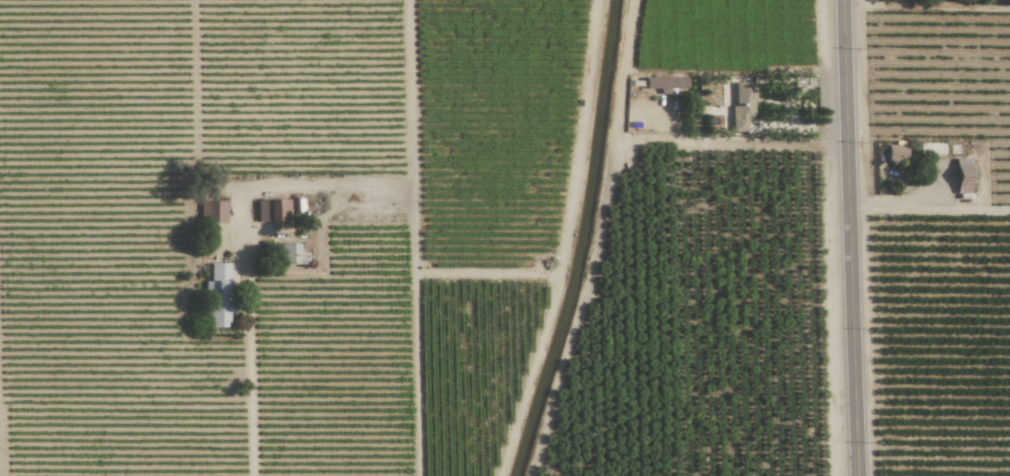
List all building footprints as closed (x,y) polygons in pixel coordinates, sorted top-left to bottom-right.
[(644,77),(644,88),(662,88),(662,90),(686,90),(686,77),(644,77)] [(753,82),(735,82),(735,105),(731,105),(732,131),(747,131),(746,118),(754,118),(753,82)] [(877,143),(876,159),(904,160),(905,144),(877,143)] [(958,192),(970,192),(968,158),(954,158),(956,187),(957,187),(958,192)] [(256,221),(289,220),(289,199),(256,200),(256,221)] [(227,201),(200,200),(199,222),(227,222),(227,201)] [(300,243),(279,244),(280,264),(301,264),(300,243)] [(228,263),(210,263),(210,281),(207,281),(207,327),(227,327),(227,313),(233,313),(233,301),(229,301),(228,263)]
